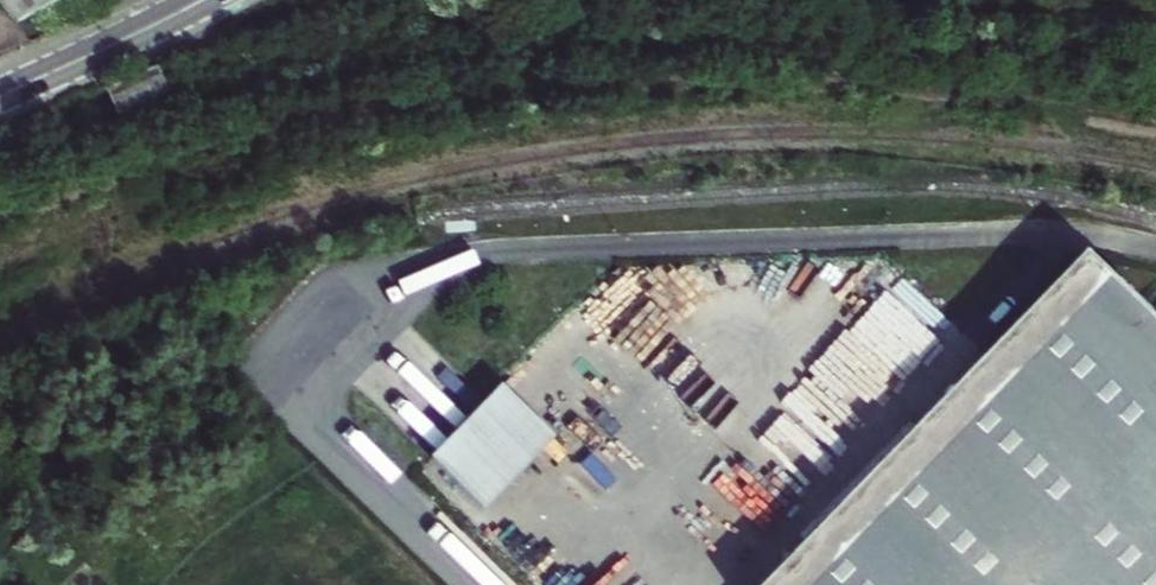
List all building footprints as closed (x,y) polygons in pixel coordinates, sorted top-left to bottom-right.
[(17,22),(61,0),(0,0),(17,22)] [(169,81),(158,61),(115,84),(126,105),(169,81)] [(1150,321),(1138,309),(1084,256),(766,584),(1155,584),(1155,326),(1150,321)] [(486,402),(432,458),(484,509),(553,438),(501,387),(486,402)]
